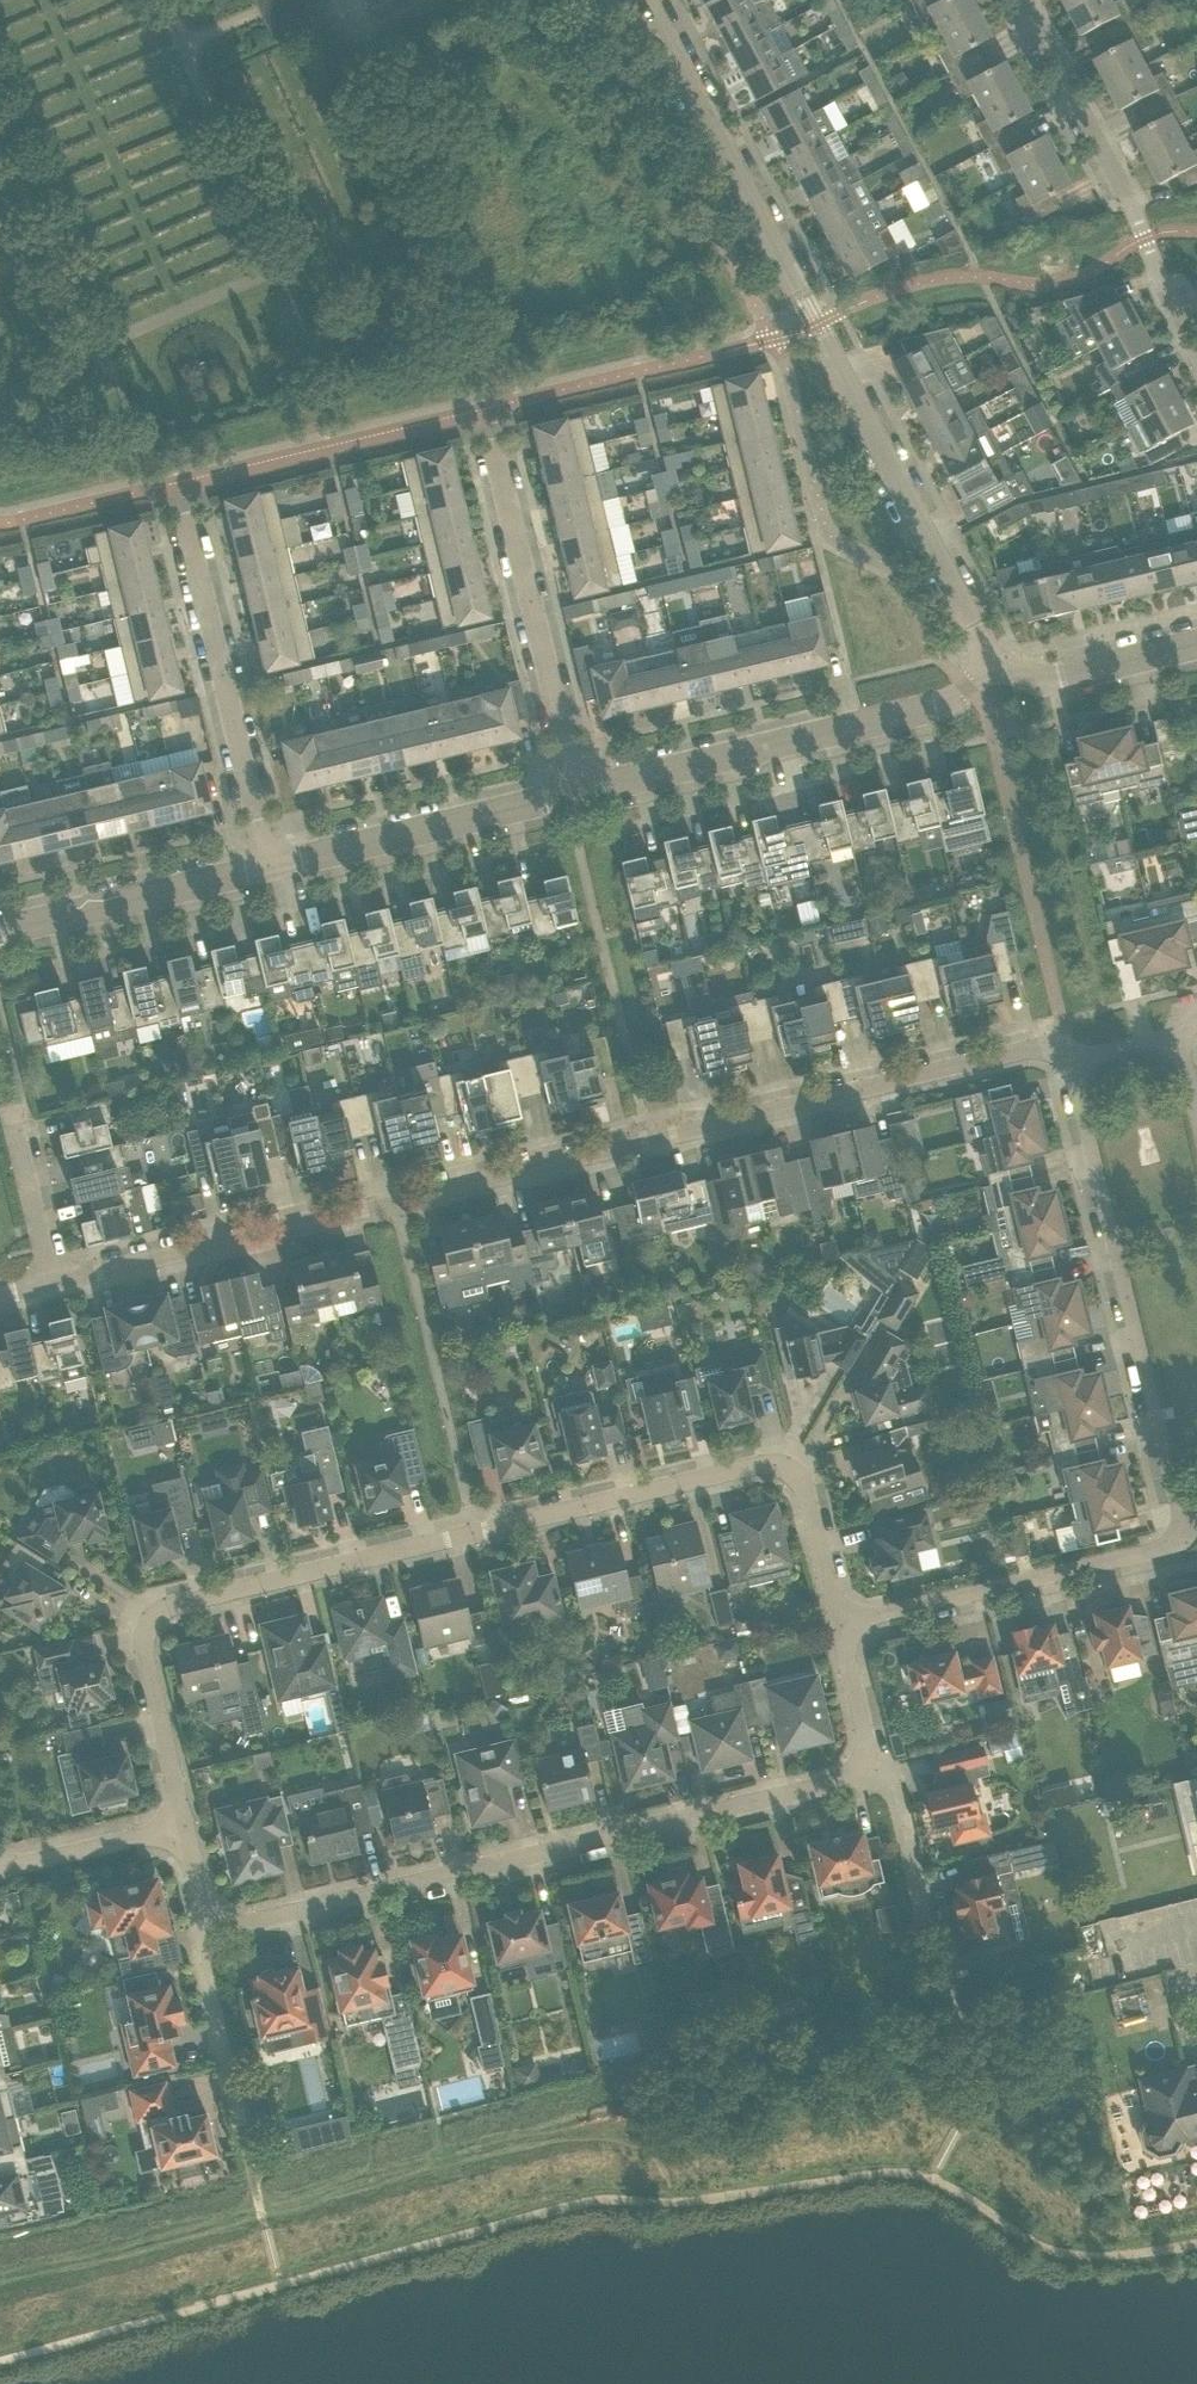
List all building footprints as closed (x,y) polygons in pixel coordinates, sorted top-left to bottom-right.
[(767,0),(711,0),(704,4),(717,28),(767,1),(767,0)] [(821,3),(816,6),(821,17),(827,14),(834,27),(844,22),(833,0),(827,0),(821,3)] [(910,0),(923,24),(933,19),(939,32),(978,12),(972,0),(910,0)] [(1089,0),(1064,0),(1069,10),(1089,0)] [(1113,0),(1089,0),(1069,10),(1082,35),(1104,24),(1110,36),(1137,22),(1126,0),(1120,0),(1114,3),(1113,0)] [(717,28),(729,52),(766,33),(780,25),(778,21),(780,19),(775,15),(767,1),(717,28)] [(978,12),(939,32),(946,45),(936,50),(949,74),(976,60),(969,48),(991,37),(978,12)] [(857,47),(844,22),(834,27),(847,52),(857,47)] [(1137,22),(1110,36),(1117,48),(1095,59),(1108,85),(1147,64),(1140,51),(1150,46),(1137,22)] [(729,52),(742,76),(779,57),(793,49),(780,25),(766,33),(729,52)] [(794,48),(779,57),(742,76),(755,100),(792,82),(807,73),(794,48)] [(982,72),(976,60),(949,74),(962,99),(972,93),(979,106),(1017,86),(1004,61),(982,72)] [(1154,77),(1147,64),(1108,85),(1122,110),(1143,98),(1150,110),(1176,96),(1164,72),(1154,77)] [(865,85),(875,80),(868,66),(858,71),(865,85)] [(904,76),(894,82),(900,92),(910,86),(904,76)] [(875,80),(865,85),(878,109),(887,104),(875,80)] [(1017,86),(979,106),(985,119),(975,125),(988,149),(1015,134),(1009,123),(1030,111),(1017,86)] [(772,133),(809,114),(796,89),(759,109),(772,133)] [(1176,96),(1150,110),(1156,122),(1134,134),(1148,159),(1186,138),(1179,126),(1189,120),(1176,96)] [(900,128),(887,104),(878,109),(891,133),(900,128)] [(821,108),(809,114),(772,133),(785,157),(822,139),(834,132),(821,108)] [(900,128),(891,133),(898,145),(907,140),(900,128)] [(1015,134),(988,149),(1001,173),(1011,168),(1018,181),(1056,160),(1043,135),(1021,147),(1015,134)] [(1186,138),(1148,159),(1161,184),(1178,175),(1185,188),(1196,182),(1196,149),(1193,152),(1186,138)] [(822,139),(785,157),(798,181),(834,162),(822,139)] [(834,162),(798,181),(811,205),(862,178),(850,154),(834,162)] [(1056,160),(1018,181),(1025,193),(1014,199),(1028,224),(1059,207),(1052,194),(1069,185),(1056,160)] [(916,180),(925,176),(918,162),(909,167),(916,180)] [(938,200),(925,176),(916,180),(929,204),(938,200)] [(875,202),(862,178),(811,205),(823,229),(875,202)] [(938,200),(929,204),(920,209),(927,223),(936,218),(945,213),(938,200)] [(875,202),(823,229),(836,253),(887,227),(875,202)] [(896,244),(887,227),(836,253),(849,278),(884,260),(888,268),(914,263),(903,241),(896,244)] [(953,230),(942,236),(951,254),(962,248),(953,230)] [(1094,292),(1064,300),(1083,335),(1075,339),(1083,355),(1102,346),(1101,345),(1142,323),(1134,308),(1133,309),(1128,299),(1105,311),(1094,292)] [(1023,311),(1009,316),(1014,329),(1021,327),(1026,319),(1023,311)] [(996,317),(981,320),(987,333),(1001,326),(996,317)] [(1102,346),(1109,360),(1098,366),(1096,373),(1100,381),(1092,385),(1098,395),(1111,388),(1138,374),(1131,361),(1154,349),(1149,339),(1150,338),(1142,323),(1101,345),(1102,346)] [(940,369),(941,369),(950,364),(941,348),(947,345),(939,330),(901,340),(909,355),(894,363),(906,387),(940,369)] [(1012,348),(998,355),(1004,365),(1017,358),(1012,348)] [(1004,365),(1009,374),(1022,367),(1017,358),(1004,365)] [(909,393),(908,397),(913,399),(918,410),(952,392),(962,387),(950,364),(941,369),(940,369),(906,387),(909,393)] [(717,415),(764,403),(757,374),(709,386),(717,415)] [(1145,387),(1138,374),(1111,388),(1118,402),(1115,403),(1128,428),(1182,399),(1174,384),(1173,385),(1168,375),(1145,387)] [(952,392),(918,410),(924,420),(922,425),(927,427),(930,433),(964,414),(952,392)] [(1023,401),(1028,410),(1041,403),(1036,393),(1023,401)] [(1190,414),(1182,399),(1128,428),(1141,451),(1144,450),(1151,464),(1178,450),(1171,437),(1194,425),(1189,415),(1190,414)] [(770,431),(764,403),(717,415),(723,442),(770,431)] [(1028,410),(1026,411),(1038,434),(1053,426),(1046,412),(1041,403),(1028,410)] [(656,429),(667,426),(664,412),(652,415),(656,429)] [(933,439),(932,443),(937,445),(942,455),(976,437),(964,414),(930,433),(933,439)] [(541,457),(588,446),(581,417),(534,428),(541,457)] [(637,433),(649,431),(645,417),(634,420),(637,433)] [(671,440),(667,426),(656,429),(659,443),(671,440)] [(976,437),(942,455),(944,458),(948,466),(946,471),(949,475),(954,477),(954,478),(1002,453),(990,430),(976,437)] [(652,444),(649,431),(637,433),(640,447),(652,444)] [(770,431),(723,442),(730,470),(777,459),(770,431)] [(595,473),(588,446),(541,457),(548,485),(595,473)] [(408,489),(456,477),(449,448),(401,460),(408,489)] [(666,471),(674,469),(681,467),(677,453),(662,456),(666,471)] [(1002,453),(954,478),(964,498),(967,502),(981,494),(990,511),(1015,498),(1007,481),(1015,476),(1002,453)] [(1066,457),(1052,465),(1062,485),(1079,481),(1066,457)] [(784,486),(777,459),(730,470),(736,498),(784,486)] [(641,462),(635,463),(637,473),(648,470),(646,461),(641,462)] [(1194,462),(1185,464),(1187,474),(1193,478),(1196,477),(1196,461),(1194,462)] [(666,485),(677,483),(674,469),(666,471),(662,472),(666,485)] [(1164,469),(1154,472),(1158,486),(1168,484),(1164,469)] [(666,485),(662,472),(651,475),(654,488),(666,485)] [(1154,472),(1143,474),(1147,489),(1158,486),(1154,472)] [(595,473),(548,485),(554,512),(602,501),(595,473)] [(456,477),(408,489),(415,516),(462,505),(456,477)] [(1114,481),(1104,484),(1107,498),(1118,496),(1115,481),(1114,481)] [(677,483),(666,485),(669,499),(680,496),(677,483)] [(1104,484),(1094,486),(1079,490),(1083,504),(1107,498),(1104,484)] [(654,488),(658,502),(649,505),(651,518),(669,514),(666,500),(669,499),(666,485),(654,488)] [(790,514),(784,486),(736,498),(743,525),(790,514)] [(348,503),(359,500),(356,487),(344,489),(348,503)] [(233,531),(280,520),(273,490),(226,502),(233,531)] [(1079,490),(1073,491),(1054,496),(1057,510),(1083,504),(1079,490)] [(329,507),(341,505),(337,491),(326,494),(329,507)] [(1054,496),(1028,502),(1031,514),(1047,511),(1047,513),(1057,510),(1054,496)] [(359,500),(348,503),(354,531),(366,529),(359,500)] [(608,528),(602,501),(554,512),(561,540),(608,528)] [(1031,514),(1028,502),(1017,505),(993,517),(1001,531),(1031,514)] [(344,518),(341,505),(329,507),(332,521),(344,518)] [(462,505),(415,516),(422,544),(469,533),(462,505)] [(790,514),(743,525),(750,554),(797,543),(790,514)] [(287,547),(280,520),(233,531),(239,559),(287,547)] [(93,534),(96,545),(85,548),(89,565),(100,562),(100,563),(147,551),(140,522),(93,534)] [(683,540),(694,537),(691,524),(679,527),(683,540)] [(608,528),(561,540),(567,567),(615,556),(608,528)] [(664,545),(675,542),(672,528),(661,531),(664,545)] [(1169,534),(1181,585),(1192,583),(1196,586),(1196,585),(1196,540),(1194,528),(1169,534)] [(476,560),(469,533),(422,544),(428,572),(476,560)] [(1181,585),(1169,534),(1144,540),(1156,591),(1163,590),(1167,593),(1170,588),(1181,585)] [(694,537),(683,540),(689,569),(701,566),(694,537)] [(1144,545),(1120,551),(1131,597),(1142,595),(1147,598),(1150,593),(1156,591),(1144,540),(1143,540),(1144,545)] [(675,542),(664,545),(667,558),(679,556),(675,542)] [(357,560),(369,557),(365,543),(354,546),(357,560)] [(357,560),(354,546),(343,549),(346,562),(357,560)] [(1118,546),(1094,552),(1106,603),(1113,602),(1117,605),(1120,600),(1131,597),(1120,551),(1118,546)] [(293,575),(287,547),(239,559),(246,586),(293,575)] [(154,579),(147,551),(100,563),(107,591),(154,579)] [(1086,569),(1072,572),(1081,609),(1092,607),(1097,610),(1099,605),(1106,603),(1094,552),(1089,553),(1084,561),(1086,569)] [(771,557),(774,568),(788,565),(785,554),(771,557)] [(622,585),(615,556),(567,567),(574,596),(622,585)] [(372,570),(369,557),(357,560),(361,573),(372,570)] [(774,568),(771,557),(758,560),(760,572),(774,568)] [(1072,572),(1069,558),(1043,565),(1044,569),(1045,569),(1047,578),(1056,615),(1060,618),(1066,617),(1069,612),(1081,609),(1072,572)] [(357,560),(346,562),(349,576),(361,573),(357,560)] [(482,588),(476,560),(428,572),(435,599),(482,588)] [(39,577),(51,574),(48,561),(36,563),(39,577)] [(21,581),(32,578),(29,565),(17,568),(21,581)] [(729,567),(716,570),(718,582),(732,579),(729,567)] [(1056,615),(1047,578),(1045,569),(1044,569),(1019,575),(1022,587),(1019,592),(1020,598),(1025,600),(1027,609),(1024,613),(1029,616),(1030,622),(1056,615)] [(718,582),(716,570),(702,574),(705,585),(718,582)] [(54,588),(51,574),(39,577),(43,590),(54,588)] [(293,575),(246,586),(252,614),(300,602),(293,575)] [(36,592),(32,578),(21,581),(24,595),(36,592)] [(161,607),(154,579),(107,591),(113,618),(161,607)] [(660,584),(663,595),(676,592),(674,580),(660,584)] [(374,614),(395,609),(388,581),(368,587),(374,614)] [(663,595),(660,584),(646,587),(649,599),(663,595)] [(489,617),(482,588),(435,599),(442,628),(489,617)] [(631,591),(618,594),(604,597),(607,609),(633,602),(631,591)] [(814,616),(787,622),(798,670),(827,663),(823,647),(836,644),(824,591),(809,595),(809,596),(808,599),(810,609),(813,611),(814,616)] [(604,597),(591,600),(593,612),(607,609),(604,597)] [(307,630),(300,602),(252,614),(259,641),(307,630)] [(356,619),(367,616),(364,602),(352,605),(356,619)] [(161,607),(113,618),(120,646),(167,634),(161,607)] [(386,612),(374,614),(381,645),(393,642),(386,612)] [(743,683),(731,636),(726,615),(698,622),(703,643),(715,690),(743,683)] [(371,630),(367,616),(356,619),(359,633),(371,630)] [(57,617),(46,620),(49,633),(61,631),(57,617)] [(49,633),(46,620),(35,623),(38,636),(49,633)] [(787,622),(759,629),(770,677),(798,670),(787,622)] [(463,631),(466,642),(494,636),(491,624),(463,631)] [(770,677),(759,629),(731,636),(743,683),(770,677)] [(313,659),(307,630),(259,641),(266,670),(313,659)] [(61,631),(49,633),(52,647),(64,644),(61,631)] [(466,642),(463,631),(434,638),(437,650),(466,642)] [(52,647),(49,633),(38,636),(41,650),(52,647)] [(167,634),(120,646),(126,673),(174,662),(167,634)] [(437,650),(434,638),(407,644),(410,656),(437,650)] [(715,690),(703,643),(676,649),(687,697),(715,690)] [(410,656),(407,644),(394,648),(396,659),(410,656)] [(587,651),(586,646),(572,649),(585,701),(598,697),(603,717),(631,710),(620,663),(591,670),(590,665),(593,662),(591,652),(587,651)] [(687,697),(676,649),(648,656),(659,703),(687,697)] [(379,651),(352,658),(354,669),(356,675),(383,668),(379,651)] [(78,685),(74,672),(73,667),(89,663),(87,654),(59,660),(66,688),(78,685)] [(659,703),(648,656),(620,663),(631,710),(659,703)] [(352,658),(338,661),(324,665),(327,676),(354,669),(352,658)] [(174,662),(126,673),(133,702),(181,691),(174,662)] [(324,665),(310,668),(296,671),(299,683),(327,676),(324,665)] [(299,683),(296,671),(282,675),(285,686),(299,683)] [(47,693),(59,690),(56,676),(44,679),(47,693)] [(479,697),(490,744),(519,737),(515,721),(528,718),(519,680),(504,683),(506,690),(479,697)] [(78,685),(66,688),(69,702),(92,696),(89,683),(78,685)] [(62,704),(59,690),(47,693),(51,707),(62,704)] [(479,697),(451,703),(462,751),(490,744),(479,697)] [(168,702),(155,705),(157,717),(171,714),(168,702)] [(462,751),(451,703),(423,710),(434,757),(462,751)] [(157,717),(155,705),(141,709),(144,720),(157,717)] [(423,710),(395,717),(407,764),(434,757),(423,710)] [(99,719),(102,730),(116,727),(113,715),(99,719)] [(395,717),(367,723),(379,771),(407,764),(395,717)] [(1154,721),(1159,742),(1161,750),(1176,747),(1169,718),(1154,721)] [(102,730),(99,719),(85,722),(88,734),(102,730)] [(367,723),(340,730),(351,777),(379,771),(367,723)] [(70,726),(57,729),(43,732),(46,744),(73,737),(70,726)] [(1161,750),(1159,742),(1137,747),(1133,729),(1108,735),(1121,789),(1139,785),(1140,791),(1169,784),(1161,750)] [(340,730),(312,737),(323,784),(351,777),(340,730)] [(43,732),(30,735),(16,739),(19,750),(33,747),(34,747),(46,744),(43,732)] [(1121,789),(1108,735),(1084,741),(1088,759),(1066,764),(1076,806),(1105,799),(1104,793),(1121,789)] [(323,784),(312,737),(283,743),(294,791),(323,784)] [(33,747),(19,750),(22,763),(37,759),(34,747),(33,747)] [(126,831),(115,784),(109,762),(82,768),(87,791),(98,838),(126,831)] [(199,764),(170,771),(182,818),(211,811),(199,764)] [(953,789),(932,794),(931,794),(941,833),(945,851),(990,840),(972,767),(949,773),(953,789)] [(170,771),(143,777),(154,825),(182,818),(170,771)] [(154,825),(143,777),(115,784),(126,831),(154,825)] [(909,799),(888,804),(887,804),(894,835),(897,844),(919,839),(917,830),(938,825),(941,833),(931,794),(932,794),(928,778),(905,784),(909,799)] [(864,810),(844,815),(843,815),(850,846),(852,852),(875,846),(874,840),(894,835),(887,804),(888,804),(884,789),(861,794),(864,810)] [(98,838),(87,791),(59,797),(70,845),(98,838)] [(59,797),(31,804),(42,851),(70,845),(59,797)] [(843,815),(844,815),(840,799),(817,805),(820,820),(799,826),(808,863),(831,857),(830,851),(850,846),(843,815)] [(42,851),(31,804),(3,811),(15,858),(42,851)] [(1182,811),(1189,841),(1196,839),(1196,808),(1182,811)] [(15,858),(3,811),(0,811),(0,861),(15,858)] [(808,863),(799,826),(778,831),(774,815),(750,821),(754,836),(755,836),(766,884),(767,884),(768,886),(808,876),(805,863),(808,863)] [(730,826),(706,831),(710,847),(711,847),(720,887),(742,881),(744,889),(766,884),(755,836),(754,836),(733,841),(730,826)] [(711,847),(710,847),(689,852),(686,836),(662,842),(668,867),(669,867),(678,904),(679,904),(678,901),(700,896),(699,892),(720,887),(711,847)] [(1136,853),(1107,860),(1111,874),(1140,868),(1136,853)] [(669,867),(668,867),(648,872),(644,857),(621,862),(632,909),(654,904),(655,910),(678,904),(669,867)] [(546,896),(526,901),(525,901),(534,939),(557,933),(555,927),(577,922),(566,875),(542,881),(546,896)] [(500,897),(479,902),(478,902),(487,940),(510,934),(509,928),(529,923),(533,939),(534,939),(525,901),(526,901),(519,876),(496,882),(500,897)] [(456,908),(435,913),(434,913),(444,950),(466,945),(465,939),(485,934),(487,940),(478,902),(479,902),(475,887),(452,892),(456,908)] [(1196,899),(1195,894),(1149,903),(1151,915),(1165,971),(1189,965),(1185,947),(1196,944),(1196,900),(1196,898),(1196,899)] [(412,918),(391,923),(390,923),(398,955),(397,955),(403,980),(427,974),(421,949),(441,945),(443,950),(444,950),(434,913),(435,913),(431,897),(408,903),(412,918)] [(814,900),(796,904),(801,926),(820,921),(814,900)] [(368,929),(347,934),(346,934),(358,985),(359,990),(382,984),(377,960),(397,955),(398,955),(390,923),(391,923),(387,908),(364,914),(368,929)] [(981,955),(964,960),(977,1013),(996,1008),(995,1004),(1003,1002),(997,976),(1010,973),(1012,980),(1013,980),(1006,951),(1015,949),(1016,954),(1017,954),(1007,911),(990,915),(984,946),(978,947),(981,955)] [(883,914),(867,917),(871,934),(887,931),(883,914)] [(1165,971),(1151,915),(1133,918),(1133,914),(1119,918),(1120,921),(1109,924),(1113,939),(1109,940),(1115,964),(1136,958),(1140,977),(1165,971)] [(346,934),(347,934),(343,918),(320,924),(324,940),(302,945),(311,982),(312,985),(334,980),(336,991),(358,985),(346,934)] [(836,925),(826,927),(830,944),(840,942),(836,925)] [(311,982),(302,945),(281,950),(277,934),(254,940),(257,955),(258,955),(267,993),(269,1002),(290,997),(297,1001),(315,997),(312,985),(311,982)] [(258,955),(257,955),(237,960),(233,945),(209,950),(213,966),(214,966),(224,1006),(222,997),(243,992),(244,998),(267,993),(258,955)] [(655,949),(643,953),(646,968),(659,965),(655,949)] [(710,953),(699,956),(702,971),(714,968),(710,953)] [(214,966),(213,966),(193,971),(189,955),(165,961),(169,977),(170,976),(181,1025),(182,1025),(180,1017),(224,1006),(214,966)] [(977,1013),(964,960),(947,964),(945,955),(920,960),(928,993),(942,989),(948,1015),(957,1013),(958,1018),(977,1013)] [(928,993),(920,960),(895,966),(897,976),(880,980),(893,1033),(894,1033),(894,1032),(912,1028),(911,1024),(920,1022),(914,996),(928,993)] [(170,976),(169,977),(149,982),(145,966),(121,972),(125,987),(126,987),(135,1027),(157,1022),(159,1030),(181,1025),(170,976)] [(553,972),(544,974),(548,989),(563,985),(561,976),(553,972)] [(515,973),(497,978),(502,1002),(521,997),(515,973)] [(861,975),(836,981),(844,1013),(859,1009),(865,1035),(873,1033),(874,1038),(893,1033),(880,980),(863,984),(861,975)] [(126,987),(125,987),(104,992),(101,977),(77,982),(81,998),(82,998),(91,1035),(98,1061),(118,1056),(114,1043),(138,1037),(135,1027),(126,987)] [(814,996),(797,1000),(810,1053),(811,1052),(829,1048),(828,1044),(836,1042),(830,1016),(844,1013),(836,981),(812,987),(814,996)] [(37,1010),(20,1014),(27,1045),(45,1041),(46,1046),(91,1035),(82,998),(81,998),(60,1003),(60,1000),(57,987),(33,993),(37,1010)] [(565,991),(552,994),(555,1006),(568,1003),(565,991)] [(778,995),(753,1001),(761,1033),(775,1029),(781,1055),(790,1053),(791,1058),(810,1053),(797,1000),(780,1004),(778,995)] [(761,1033),(753,1001),(728,1007),(730,1016),(713,1020),(726,1073),(727,1073),(745,1068),(744,1064),(753,1062),(746,1036),(761,1033)] [(396,1011),(381,1014),(384,1030),(399,1027),(396,1011)] [(684,1017),(665,1022),(665,1023),(674,1062),(675,1062),(674,1053),(692,1049),(694,1058),(698,1075),(706,1073),(707,1078),(726,1073),(713,1020),(696,1024),(694,1015),(684,1017)] [(341,1024),(325,1028),(328,1040),(345,1037),(341,1024)] [(319,1027),(303,1031),(307,1047),(323,1043),(319,1027)] [(565,1055),(578,1109),(579,1108),(597,1104),(596,1100),(604,1098),(598,1072),(611,1069),(613,1076),(614,1076),(605,1036),(580,1042),(582,1051),(565,1055)] [(578,1109),(565,1055),(548,1059),(546,1050),(521,1056),(529,1088),(544,1085),(550,1111),(558,1109),(559,1113),(578,1109)] [(529,1088),(521,1056),(496,1062),(498,1071),(481,1075),(494,1129),(513,1124),(512,1120),(521,1118),(515,1092),(529,1088)] [(204,1059),(190,1062),(193,1074),(206,1072),(204,1059)] [(189,1061),(174,1065),(177,1074),(192,1071),(189,1061)] [(494,1129),(481,1075),(465,1079),(462,1070),(437,1076),(445,1108),(460,1105),(466,1131),(474,1129),(475,1133),(494,1129)] [(445,1108),(437,1076),(413,1082),(415,1091),(398,1095),(411,1149),(412,1148),(430,1144),(429,1140),(437,1138),(431,1112),(445,1108)] [(117,1081),(104,1084),(107,1097),(119,1094),(117,1081)] [(90,1084),(85,1092),(87,1102),(103,1098),(99,1082),(90,1084)] [(974,1108),(971,1109),(974,1122),(980,1121),(984,1137),(1038,1125),(1033,1101),(1015,1105),(1010,1084),(986,1090),(987,1093),(972,1097),(974,1108)] [(291,1111),(270,1116),(278,1149),(293,1145),(299,1171),(307,1169),(308,1173),(327,1169),(314,1115),(314,1116),(307,1086),(286,1091),(291,1111)] [(411,1149),(398,1095),(381,1099),(379,1090),(354,1096),(362,1129),(376,1125),(383,1151),(391,1149),(392,1153),(411,1149)] [(331,1111),(314,1115),(327,1169),(328,1168),(346,1164),(345,1160),(354,1158),(348,1132),(362,1129),(354,1096),(329,1102),(331,1111)] [(80,1154),(120,1144),(120,1143),(111,1146),(106,1125),(112,1123),(107,1100),(66,1110),(67,1111),(70,1110),(75,1131),(59,1135),(65,1158),(80,1155),(80,1154)] [(248,1131),(231,1135),(244,1189),(245,1188),(263,1184),(262,1180),(270,1178),(264,1152),(278,1149),(270,1116),(267,1103),(250,1107),(254,1121),(246,1122),(248,1131)] [(871,1125),(840,1132),(852,1181),(874,1176),(888,1200),(905,1196),(896,1159),(891,1137),(875,1141),(871,1125)] [(1038,1125),(984,1137),(989,1156),(982,1157),(989,1185),(1031,1175),(1026,1154),(1044,1150),(1038,1125)] [(244,1189),(231,1135),(214,1139),(211,1126),(186,1132),(197,1177),(198,1176),(196,1168),(209,1165),(215,1191),(224,1189),(225,1194),(244,1189)] [(889,1130),(891,1137),(896,1159),(911,1156),(904,1126),(889,1130)] [(799,1159),(798,1159),(809,1208),(810,1209),(829,1204),(829,1186),(852,1181),(840,1132),(809,1140),(814,1161),(801,1164),(799,1159)] [(80,1154),(80,1155),(85,1175),(70,1179),(75,1202),(91,1199),(91,1198),(131,1188),(120,1144),(80,1154)] [(747,1154),(759,1201),(763,1219),(764,1219),(759,1201),(771,1198),(775,1216),(809,1208),(798,1159),(795,1160),(797,1168),(783,1171),(778,1147),(747,1154)] [(705,1181),(715,1221),(720,1241),(739,1236),(737,1225),(748,1223),(743,1205),(759,1201),(747,1154),(717,1162),(722,1184),(709,1187),(707,1181),(705,1181)] [(715,1221),(705,1181),(704,1178),(701,1179),(702,1184),(684,1189),(683,1184),(684,1183),(685,1181),(685,1180),(685,1179),(685,1177),(685,1176),(684,1174),(682,1173),(681,1172),(679,1171),(677,1171),(655,1176),(658,1189),(655,1190),(662,1217),(664,1217),(668,1232),(715,1221)] [(1031,1175),(989,1185),(996,1213),(1002,1212),(1006,1229),(1060,1216),(1054,1191),(1036,1196),(1031,1175)] [(658,1189),(655,1176),(632,1182),(631,1183),(629,1185),(628,1186),(628,1187),(627,1190),(628,1191),(629,1194),(630,1195),(633,1196),(634,1202),(613,1208),(618,1228),(651,1219),(654,1236),(668,1232),(664,1217),(662,1217),(655,1190),(658,1189)] [(91,1198),(91,1199),(96,1219),(80,1223),(86,1246),(151,1231),(140,1185),(131,1188),(91,1198)] [(594,1191),(562,1199),(573,1245),(579,1244),(584,1266),(611,1259),(606,1237),(605,1238),(594,1191)] [(199,1193),(182,1197),(186,1213),(203,1209),(199,1193)] [(573,1245),(562,1199),(530,1206),(537,1235),(524,1238),(522,1230),(521,1231),(522,1237),(533,1283),(549,1279),(547,1270),(556,1268),(556,1249),(573,1245)] [(500,1214),(469,1221),(484,1285),(508,1279),(514,1291),(534,1287),(533,1283),(522,1237),(507,1240),(500,1214)] [(1060,1216),(1006,1229),(1010,1247),(1004,1248),(1011,1276),(1053,1266),(1048,1245),(1066,1241),(1060,1216)] [(484,1285),(469,1221),(438,1229),(444,1255),(429,1259),(441,1309),(461,1304),(461,1291),(484,1285)] [(916,1239),(934,1242),(936,1229),(918,1226),(916,1239)] [(880,1230),(866,1233),(869,1247),(883,1244),(880,1230)] [(916,1239),(861,1252),(871,1260),(894,1278),(899,1270),(916,1280),(934,1250),(916,1239)] [(334,1250),(320,1253),(332,1303),(354,1298),(357,1311),(381,1305),(371,1263),(355,1267),(351,1250),(335,1253),(334,1250)] [(838,1257),(859,1274),(871,1260),(861,1252),(838,1257)] [(280,1285),(279,1286),(292,1344),(314,1339),(310,1325),(320,1322),(316,1307),(332,1303),(320,1253),(302,1258),(303,1261),(291,1264),(295,1282),(280,1285)] [(1058,1287),(1053,1266),(1011,1276),(1018,1304),(1024,1302),(1028,1320),(1082,1307),(1076,1283),(1058,1287)] [(956,1272),(947,1274),(950,1290),(960,1288),(956,1272)] [(256,1273),(228,1279),(241,1335),(240,1335),(241,1337),(269,1331),(271,1342),(286,1338),(277,1298),(273,1284),(259,1287),(256,1273)] [(241,1335),(228,1279),(200,1286),(207,1315),(193,1318),(199,1345),(240,1335),(241,1335)] [(917,1293),(899,1282),(877,1319),(895,1330),(917,1293)] [(969,1289),(954,1292),(957,1307),(972,1304),(969,1289)] [(137,1295),(134,1296),(146,1346),(160,1343),(160,1346),(162,1345),(168,1354),(179,1356),(196,1352),(185,1304),(169,1308),(166,1294),(151,1297),(151,1296),(148,1295),(144,1295),(141,1295),(137,1295)] [(108,1323),(92,1326),(104,1374),(121,1370),(130,1364),(132,1353),(133,1352),(132,1349),(146,1346),(134,1296),(130,1297),(127,1298),(124,1300),(121,1301),(118,1304),(119,1305),(105,1309),(108,1323)] [(1032,1338),(1026,1339),(1015,1342),(1022,1370),(1075,1357),(1070,1336),(1088,1332),(1082,1307),(1028,1320),(1032,1338)] [(797,1323),(775,1329),(786,1378),(795,1376),(795,1378),(805,1375),(811,1379),(817,1378),(820,1372),(823,1371),(821,1362),(830,1360),(847,1370),(865,1338),(877,1318),(869,1313),(860,1328),(855,1325),(851,1330),(847,1328),(838,1342),(818,1348),(815,1334),(800,1337),(799,1330),(797,1323)] [(85,1376),(82,1364),(71,1317),(47,1322),(51,1338),(30,1343),(26,1327),(26,1328),(37,1375),(36,1375),(38,1384),(61,1378),(62,1382),(85,1376)] [(26,1328),(3,1333),(7,1349),(0,1350),(0,1393),(18,1388),(16,1380),(36,1375),(37,1375),(26,1328)] [(892,1396),(885,1374),(904,1344),(886,1333),(850,1393),(852,1399),(857,1398),(865,1424),(896,1415),(896,1416),(931,1406),(925,1386),(892,1396)] [(738,1421),(752,1418),(744,1387),(767,1381),(761,1352),(721,1362),(725,1380),(709,1384),(719,1425),(723,1425),(726,1427),(736,1425),(738,1421)] [(1075,1357),(1022,1370),(1023,1371),(1033,1368),(1039,1395),(1046,1393),(1050,1411),(1104,1398),(1098,1373),(1080,1378),(1075,1357)] [(615,1385),(610,1361),(591,1365),(596,1389),(615,1385)] [(983,1366),(972,1369),(975,1379),(986,1376),(983,1366)] [(385,1367),(377,1375),(391,1388),(399,1379),(385,1367)] [(649,1397),(642,1398),(643,1403),(639,1404),(642,1417),(646,1417),(652,1442),(663,1439),(665,1444),(671,1446),(677,1445),(680,1440),(680,1435),(688,1433),(683,1414),(701,1409),(693,1376),(675,1381),(672,1370),(645,1377),(649,1397)] [(298,1371),(278,1375),(281,1389),(301,1384),(298,1371)] [(153,1376),(160,1405),(174,1401),(167,1372),(153,1376)] [(160,1405),(153,1376),(136,1380),(143,1409),(160,1405)] [(990,1377),(973,1381),(976,1395),(993,1391),(990,1377)] [(319,1381),(304,1385),(308,1403),(324,1400),(319,1381)] [(591,1393),(586,1391),(555,1398),(553,1401),(557,1421),(559,1433),(564,1434),(571,1461),(575,1460),(579,1464),(588,1461),(589,1457),(605,1453),(602,1441),(608,1440),(609,1441),(624,1437),(617,1407),(595,1412),(591,1393)] [(1104,1398),(1050,1411),(1054,1429),(1048,1430),(1055,1458),(1097,1448),(1092,1427),(1110,1423),(1104,1398)] [(205,1433),(230,1425),(224,1407),(199,1415),(205,1433)] [(979,1408),(962,1412),(966,1429),(982,1425),(979,1408)] [(997,1409),(981,1412),(984,1426),(1001,1422),(997,1409)] [(121,1413),(113,1415),(116,1428),(125,1427),(121,1413)] [(488,1419),(469,1423),(479,1466),(493,1463),(496,1462),(500,1478),(520,1473),(527,1472),(526,1466),(542,1462),(533,1425),(509,1431),(508,1426),(500,1421),(489,1423),(488,1419)] [(175,1443),(170,1420),(151,1425),(156,1448),(175,1443)] [(867,1453),(851,1458),(862,1490),(867,1489),(871,1502),(876,1517),(912,1505),(907,1490),(903,1477),(920,1471),(917,1461),(915,1457),(913,1454),(910,1451),(906,1449),(902,1448),(898,1448),(894,1449),(893,1446),(898,1444),(907,1434),(905,1427),(904,1426),(863,1439),(867,1453)] [(324,1487),(340,1483),(327,1427),(302,1433),(307,1451),(300,1453),(295,1462),(299,1482),(282,1486),(288,1508),(293,1507),(297,1527),(309,1524),(310,1527),(325,1524),(324,1520),(332,1518),(324,1487)] [(423,1479),(411,1431),(387,1436),(382,1445),(385,1460),(356,1467),(367,1510),(371,1509),(375,1513),(385,1510),(386,1505),(400,1502),(398,1493),(407,1490),(405,1484),(423,1479)] [(1097,1448),(1055,1458),(1061,1486),(1068,1484),(1072,1502),(1126,1489),(1120,1464),(1102,1469),(1097,1448)] [(1000,1455),(992,1458),(996,1470),(1008,1467),(1007,1460),(1000,1455)] [(224,1498),(208,1502),(208,1505),(218,1546),(222,1545),(227,1547),(235,1546),(237,1541),(251,1538),(246,1517),(269,1511),(267,1502),(260,1472),(245,1476),(242,1463),(215,1470),(218,1482),(220,1482),(224,1498)] [(1011,1469),(995,1472),(998,1489),(1015,1485),(1011,1469)] [(134,1524),(124,1526),(129,1545),(139,1542),(144,1563),(147,1563),(147,1567),(164,1563),(163,1559),(181,1555),(175,1529),(193,1525),(182,1478),(153,1485),(156,1498),(150,1499),(153,1512),(133,1517),(134,1524)] [(78,1487),(74,1494),(74,1498),(54,1503),(54,1504),(37,1508),(19,1537),(53,1557),(64,1539),(68,1538),(68,1539),(86,1535),(87,1540),(104,1535),(103,1530),(106,1529),(102,1514),(103,1514),(102,1508),(101,1508),(97,1492),(95,1493),(95,1489),(88,1485),(78,1487)] [(1076,1520),(1070,1521),(1073,1534),(1077,1533),(1080,1548),(1119,1539),(1114,1518),(1132,1514),(1126,1489),(1072,1502),(1076,1520)] [(733,1530),(717,1534),(729,1584),(745,1580),(746,1580),(747,1580),(746,1574),(769,1568),(772,1580),(792,1575),(791,1573),(789,1564),(783,1536),(786,1535),(783,1520),(779,1521),(775,1503),(730,1514),(733,1530)] [(870,1559),(870,1562),(868,1566),(869,1573),(873,1575),(874,1579),(889,1576),(890,1579),(919,1572),(914,1550),(933,1546),(925,1512),(875,1523),(879,1539),(869,1542),(873,1558),(870,1559)] [(1013,1551),(1015,1557),(1030,1554),(1020,1514),(1005,1518),(1013,1551)] [(710,1584),(695,1522),(675,1527),(677,1533),(646,1541),(659,1596),(710,1584)] [(12,1584),(14,1585),(16,1586),(9,1598),(12,1599),(6,1609),(35,1627),(41,1617),(44,1618),(50,1607),(54,1610),(56,1607),(58,1609),(66,1596),(63,1595),(65,1592),(61,1590),(62,1588),(49,1580),(50,1579),(38,1572),(46,1559),(16,1541),(1,1564),(10,1570),(10,1571),(9,1572),(9,1573),(8,1575),(8,1577),(9,1578),(9,1580),(11,1582),(12,1584)] [(627,1617),(649,1612),(640,1574),(626,1578),(617,1541),(600,1545),(600,1543),(598,1543),(599,1545),(596,1550),(589,1551),(585,1548),(584,1547),(583,1547),(583,1549),(567,1553),(580,1609),(612,1601),(615,1614),(626,1611),(627,1617)] [(1013,1551),(1003,1553),(1005,1563),(1015,1560),(1015,1557),(1013,1551)] [(563,1618),(558,1597),(553,1574),(536,1577),(533,1561),(490,1571),(504,1632),(563,1618)] [(412,1590),(425,1646),(469,1635),(472,1645),(491,1640),(484,1612),(466,1616),(457,1579),(412,1590)] [(732,1623),(724,1588),(709,1592),(717,1627),(732,1623)] [(1195,1589),(1170,1595),(1175,1613),(1153,1618),(1165,1669),(1194,1662),(1190,1647),(1196,1646),(1196,1599),(1195,1589)] [(381,1598),(333,1609),(344,1657),(347,1656),(348,1660),(362,1656),(378,1652),(382,1669),(384,1668),(386,1672),(415,1666),(405,1625),(404,1626),(404,1629),(389,1632),(386,1620),(381,1598)] [(1106,1667),(1140,1659),(1139,1654),(1154,1650),(1155,1653),(1156,1653),(1147,1615),(1146,1616),(1146,1618),(1131,1622),(1127,1605),(1092,1614),(1097,1631),(1090,1633),(1094,1650),(1101,1648),(1106,1667)] [(747,1613),(732,1617),(735,1632),(751,1628),(747,1613)] [(327,1687),(336,1685),(337,1685),(325,1633),(310,1637),(305,1616),(263,1626),(280,1698),(327,1687)] [(1014,1630),(1011,1631),(1015,1649),(1012,1649),(1013,1654),(1023,1696),(1041,1692),(1041,1693),(1047,1692),(1047,1691),(1056,1689),(1058,1698),(1054,1701),(1063,1717),(1074,1710),(1090,1706),(1092,1706),(1086,1683),(1081,1684),(1080,1677),(1069,1632),(1054,1636),(1051,1625),(1033,1629),(1032,1626),(1029,1627),(1025,1624),(1016,1626),(1014,1630)] [(231,1704),(258,1698),(249,1660),(234,1664),(227,1637),(200,1644),(199,1641),(176,1647),(188,1698),(227,1689),(231,1704)] [(736,1639),(715,1644),(719,1659),(739,1655),(736,1639)] [(76,1704),(78,1711),(102,1706),(100,1699),(112,1696),(104,1662),(92,1665),(89,1655),(76,1658),(72,1641),(35,1649),(39,1667),(38,1667),(44,1692),(62,1687),(67,1707),(76,1704)] [(674,1651),(660,1655),(663,1670),(677,1666),(674,1651)] [(954,1652),(932,1657),(932,1655),(931,1654),(929,1653),(928,1652),(926,1652),(925,1652),(923,1652),(922,1653),(920,1654),(919,1655),(919,1656),(918,1657),(918,1658),(918,1659),(918,1660),(913,1661),(914,1664),(907,1666),(908,1672),(905,1672),(907,1682),(911,1681),(912,1687),(919,1685),(923,1702),(963,1692),(963,1689),(976,1686),(979,1696),(1000,1691),(992,1657),(971,1662),(972,1667),(958,1671),(954,1652)] [(496,1662),(479,1666),(486,1697),(504,1693),(496,1662)] [(748,1681),(758,1726),(774,1722),(781,1752),(788,1750),(787,1746),(798,1743),(804,1746),(832,1740),(818,1684),(787,1691),(785,1682),(767,1686),(764,1677),(748,1681)] [(758,1726),(748,1681),(732,1684),(734,1690),(710,1696),(716,1723),(691,1729),(701,1771),(721,1766),(723,1762),(734,1759),(735,1762),(751,1759),(744,1729),(758,1726)] [(1168,1687),(1156,1690),(1162,1717),(1175,1715),(1168,1687)] [(492,1698),(486,1708),(501,1718),(507,1708),(492,1698)] [(623,1728),(611,1731),(619,1763),(623,1762),(629,1788),(653,1782),(652,1778),(671,1773),(664,1742),(679,1738),(670,1702),(643,1709),(642,1703),(618,1709),(623,1728)] [(261,1712),(241,1717),(245,1735),(266,1730),(261,1712)] [(345,1721),(335,1723),(337,1732),(347,1730),(345,1721)] [(71,1730),(62,1732),(64,1742),(65,1747),(67,1753),(77,1751),(80,1764),(79,1764),(88,1803),(98,1800),(100,1807),(126,1800),(124,1794),(135,1792),(125,1753),(105,1758),(102,1745),(104,1744),(99,1723),(91,1725),(71,1730)] [(576,1729),(580,1747),(535,1758),(546,1808),(594,1796),(586,1762),(602,1758),(594,1725),(576,1729)] [(1010,1749),(1003,1751),(1007,1762),(1023,1758),(1015,1730),(1005,1732),(1010,1749)] [(461,1803),(467,1806),(472,1826),(499,1819),(498,1814),(504,1813),(510,1802),(506,1785),(524,1781),(514,1739),(454,1754),(462,1784),(458,1789),(461,1803)] [(902,1743),(891,1746),(894,1757),(904,1754),(902,1743)] [(941,1773),(936,1774),(937,1778),(935,1779),(935,1792),(926,1794),(934,1826),(949,1823),(953,1842),(989,1834),(984,1812),(976,1814),(969,1785),(972,1784),(975,1779),(975,1776),(986,1773),(984,1764),(985,1764),(981,1747),(937,1757),(941,1773)] [(268,1751),(251,1755),(254,1770),(272,1766),(268,1751)] [(382,1791),(394,1843),(407,1840),(408,1841),(422,1838),(420,1831),(433,1827),(430,1817),(450,1812),(442,1778),(422,1783),(422,1782),(410,1784),(408,1777),(405,1775),(385,1780),(382,1783),(384,1790),(382,1791)] [(1179,1781),(1185,1809),(1196,1806),(1196,1777),(1179,1781)] [(371,1832),(373,1832),(361,1783),(324,1792),(327,1806),(305,1811),(310,1834),(306,1835),(313,1863),(358,1852),(352,1829),(370,1825),(371,1832)] [(291,1836),(281,1795),(266,1799),(266,1798),(244,1803),(248,1820),(220,1826),(221,1832),(217,1835),(221,1852),(226,1853),(233,1882),(283,1870),(276,1839),(291,1836)] [(1116,1800),(1102,1802),(1104,1815),(1119,1813),(1116,1800)] [(867,1860),(862,1839),(861,1833),(809,1846),(821,1897),(837,1893),(839,1894),(842,1895),(845,1895),(847,1895),(851,1895),(856,1895),(859,1894),(861,1893),(863,1892),(866,1891),(869,1888),(872,1886),(873,1884),(884,1882),(878,1858),(867,1860)] [(957,1898),(952,1900),(957,1921),(954,1922),(957,1938),(961,1937),(961,1940),(979,1935),(979,1938),(982,1937),(984,1947),(1009,1941),(1001,1907),(1003,1907),(1000,1895),(1002,1894),(1001,1892),(1015,1889),(1011,1872),(1058,1861),(1053,1839),(1026,1846),(1006,1850),(1004,1851),(971,1859),(975,1877),(967,1879),(964,1880),(965,1886),(955,1888),(957,1898)] [(791,1913),(777,1853),(737,1863),(742,1884),(733,1887),(740,1917),(749,1915),(750,1917),(764,1913),(765,1915),(779,1912),(782,1926),(792,1924),(790,1913),(791,1913)] [(734,1951),(720,1890),(703,1893),(700,1878),(686,1881),(685,1875),(648,1884),(658,1927),(661,1926),(668,1931),(699,1923),(706,1951),(713,1956),(734,1951)] [(152,1935),(168,1931),(159,1890),(145,1882),(135,1884),(134,1879),(117,1883),(119,1888),(100,1892),(103,1902),(88,1905),(93,1926),(108,1923),(110,1932),(113,1932),(123,1974),(121,1974),(121,1976),(161,1966),(161,1965),(159,1965),(152,1935)] [(24,1888),(25,1890),(27,1901),(40,1898),(37,1885),(24,1888)] [(627,1936),(633,1963),(651,1959),(640,1911),(623,1915),(617,1892),(568,1904),(582,1962),(608,1956),(604,1942),(627,1936)] [(888,1931),(889,1931),(900,1928),(894,1905),(876,1910),(879,1925),(880,1926),(880,1927),(881,1928),(882,1929),(884,1931),(885,1931),(887,1931),(888,1931)] [(809,1909),(791,1913),(790,1913),(792,1924),(799,1951),(818,1947),(809,1909)] [(543,1927),(539,1911),(488,1923),(497,1961),(528,1954),(533,1974),(568,1966),(558,1923),(543,1927)] [(433,1936),(412,1941),(417,1962),(411,1963),(415,1979),(420,1977),(424,1993),(438,1990),(441,1993),(446,1995),(473,1989),(460,1935),(434,1941),(433,1936)] [(342,1958),(329,1961),(336,1989),(334,1990),(339,2010),(358,2005),(358,2006),(361,2006),(364,2021),(395,2014),(380,1950),(373,1952),(372,1950),(360,1953),(358,1947),(340,1951),(342,1958)] [(993,1956),(970,1962),(973,1974),(996,1969),(993,1956)] [(258,1977),(252,1979),(256,1995),(252,1996),(253,2000),(262,2035),(299,2026),(303,2043),(331,2036),(319,1987),(301,1992),(296,1968),(277,1973),(276,1970),(272,1968),(268,1967),(263,1968),(260,1971),(257,1975),(258,1977)] [(179,2024),(185,2022),(179,1996),(172,1998),(169,1984),(149,1989),(148,1983),(130,1988),(131,1993),(127,1994),(133,2020),(121,2023),(134,2076),(175,2066),(169,2036),(181,2033),(179,2024)] [(501,2040),(490,1994),(471,1998),(482,2044),(501,2040)] [(11,2027),(8,2014),(0,2013),(0,2029),(11,2027)] [(422,2064),(411,2019),(393,2024),(399,2049),(397,2050),(401,2069),(422,2064)] [(666,2036),(643,2041),(643,2044),(647,2060),(670,2054),(666,2036)] [(1185,2068),(1138,2079),(1148,2117),(1139,2132),(1143,2148),(1157,2157),(1174,2153),(1183,2139),(1196,2135),(1196,2065),(1185,2068)] [(0,2074),(0,2120),(15,2116),(5,2073),(0,2074)] [(165,2082),(130,2090),(138,2120),(149,2118),(161,2168),(165,2167),(168,2180),(215,2168),(212,2156),(216,2155),(206,2113),(187,2117),(186,2113),(171,2116),(170,2113),(173,2112),(165,2082)] [(115,2091),(80,2099),(84,2116),(100,2112),(119,2107),(115,2091)] [(15,2116),(0,2120),(0,2165),(25,2158),(15,2116)] [(330,2124),(302,2130),(307,2150),(351,2139),(346,2116),(332,2119),(329,2120),(330,2124)] [(0,2165),(0,2227),(58,2213),(44,2154),(25,2158),(0,2165)]
